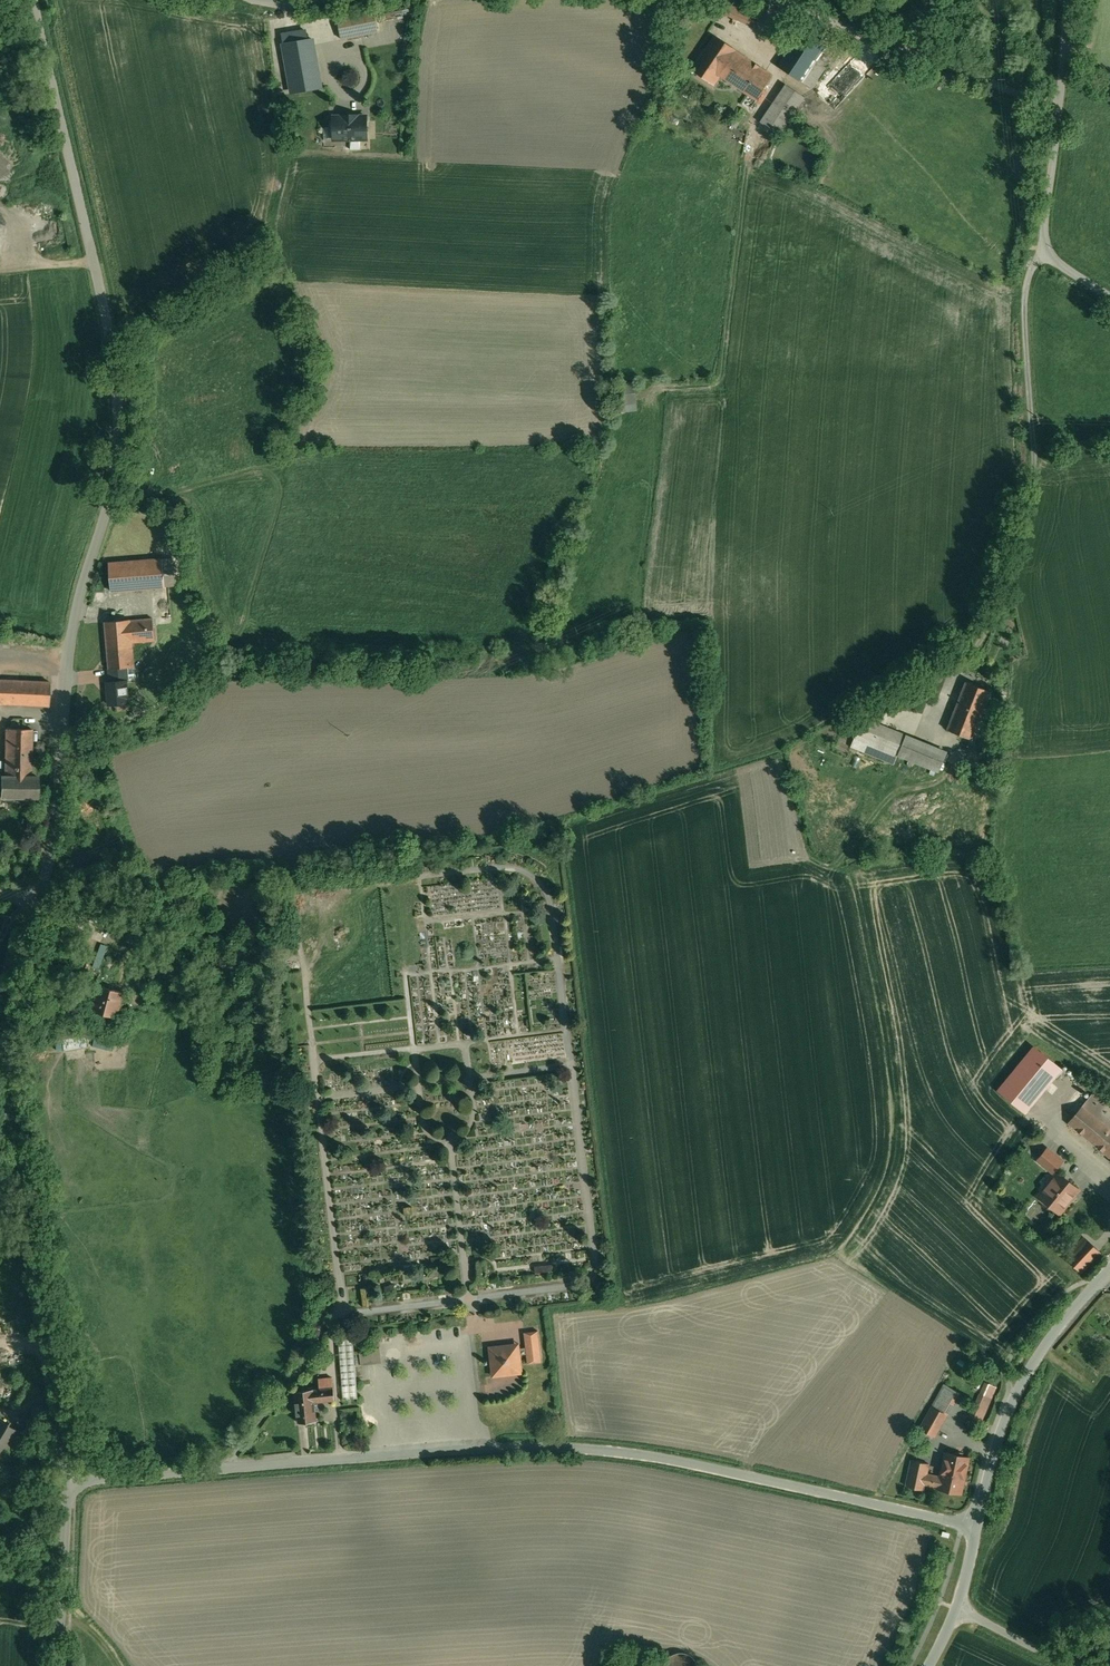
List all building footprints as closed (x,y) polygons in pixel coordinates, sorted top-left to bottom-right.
[(735,0),(726,0),(723,7),(734,12),(735,10),(739,2),(735,0)] [(752,7),(739,2),(735,10),(749,16),(752,7)] [(374,10),(337,17),(341,39),(378,32),(374,10)] [(393,13),(378,16),(379,26),(395,23),(393,13)] [(803,28),(778,66),(800,81),(826,44),(803,28)] [(736,50),(714,35),(706,47),(714,53),(710,59),(740,78),(735,86),(756,100),(773,75),(736,50)] [(311,39),(285,43),(293,92),(320,88),(311,39)] [(826,44),(800,81),(811,88),(836,51),(826,44)] [(740,78),(710,59),(714,53),(706,47),(692,69),(714,84),(719,75),(735,86),(740,78)] [(849,64),(839,86),(853,91),(862,69),(849,64)] [(684,76),(670,68),(664,78),(679,86),(684,76)] [(805,97),(786,84),(774,103),(793,115),(805,97)] [(793,115),(774,103),(760,122),(779,135),(793,115)] [(352,149),(362,149),(362,140),(373,140),(373,114),(336,114),(336,141),(352,141),(352,149)] [(622,412),(640,411),(639,395),(621,396),(622,412)] [(162,559),(109,563),(111,591),(164,587),(162,559)] [(153,618),(131,620),(105,622),(106,639),(116,638),(117,641),(132,640),(133,642),(155,640),(153,618)] [(0,632),(0,643),(8,645),(10,634),(0,632)] [(132,640),(117,641),(116,638),(106,639),(109,669),(126,667),(135,667),(133,642),(132,640)] [(126,667),(109,669),(110,682),(126,680),(126,681),(128,681),(126,667)] [(0,679),(0,703),(49,706),(50,682),(0,679)] [(110,682),(107,682),(109,705),(128,703),(126,681),(126,680),(110,682)] [(991,691),(966,681),(954,712),(964,716),(966,712),(981,717),(991,691)] [(964,716),(954,712),(947,729),(972,739),(981,717),(966,712),(964,716)] [(906,735),(862,718),(851,746),(894,763),(898,754),(906,735)] [(32,729),(6,729),(4,775),(1,775),(1,797),(37,798),(37,776),(31,776),(32,729)] [(947,752),(906,735),(898,754),(939,771),(947,752)] [(136,955),(110,948),(99,985),(125,992),(136,955)] [(145,970),(139,993),(145,994),(151,972),(145,970)] [(160,973),(153,971),(146,998),(152,1000),(160,973)] [(125,992),(99,985),(92,1010),(118,1017),(125,992)] [(1035,1046),(999,1086),(1026,1110),(1062,1071),(1035,1046)] [(1092,1094),(1069,1122),(1109,1157),(1109,1109),(1092,1094)] [(1047,1148),(1038,1160),(1053,1172),(1062,1161),(1047,1148)] [(1058,1172),(1039,1196),(1059,1213),(1069,1201),(1068,1200),(1078,1189),(1058,1172)] [(1103,1255),(1087,1239),(1068,1259),(1084,1274),(1103,1255)] [(538,1271),(556,1270),(556,1262),(538,1263),(538,1271)] [(538,1330),(524,1331),(526,1347),(517,1348),(518,1354),(520,1354),(527,1353),(528,1363),(542,1361),(538,1330)] [(342,1345),(345,1398),(359,1397),(356,1344),(342,1345)] [(517,1345),(492,1348),(495,1373),(520,1370),(518,1354),(517,1348),(517,1345)] [(0,1367),(0,1398),(13,1405),(23,1390),(26,1383),(0,1367)] [(333,1387),(313,1389),(315,1401),(335,1399),(333,1387)] [(313,1389),(295,1391),(299,1422),(317,1420),(315,1401),(313,1389)] [(991,1399),(980,1394),(974,1407),(979,1410),(974,1422),(980,1424),(991,1399)] [(946,1414),(932,1406),(920,1428),(934,1436),(946,1414)] [(0,1419),(0,1463),(19,1431),(0,1419)] [(969,1457),(946,1452),(941,1476),(938,1487),(938,1488),(961,1493),(969,1457)] [(929,1463),(912,1460),(906,1486),(923,1490),(924,1484),(938,1487),(941,1476),(927,1473),(929,1463)]
